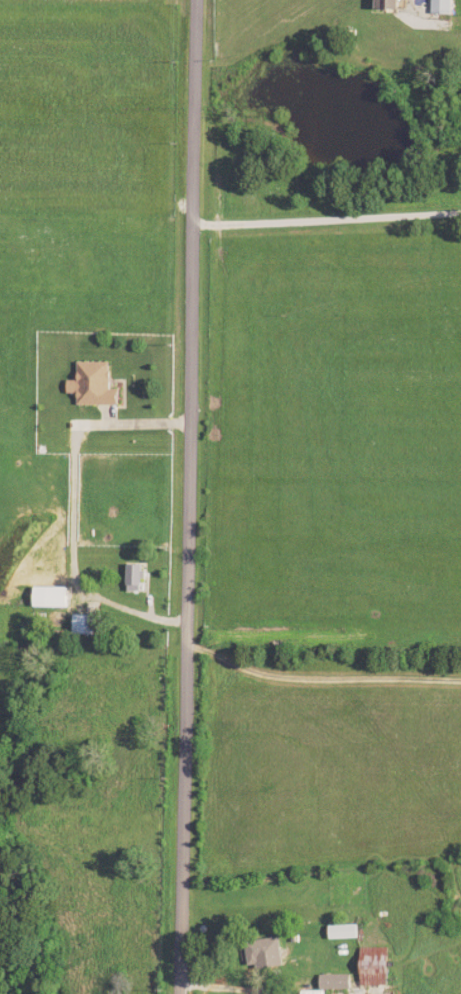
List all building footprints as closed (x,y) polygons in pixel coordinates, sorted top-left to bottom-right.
[(405,0),(383,0),(383,10),(405,10),(405,0)] [(455,15),(455,0),(435,0),(435,15),(455,15)] [(111,363),(79,363),(80,381),(69,381),(69,396),(78,396),(79,406),(121,406),(121,390),(112,390),(111,363)] [(143,565),(129,566),(130,592),(144,591),(143,565)] [(71,589),(38,588),(37,608),(70,609),(71,589)] [(96,616),(75,616),(75,635),(96,636),(96,616)] [(361,938),(360,925),(333,926),(333,939),(361,938)] [(286,964),(281,938),(247,944),(252,970),(286,964)] [(323,975),(324,990),(354,989),(353,974),(323,975)]
